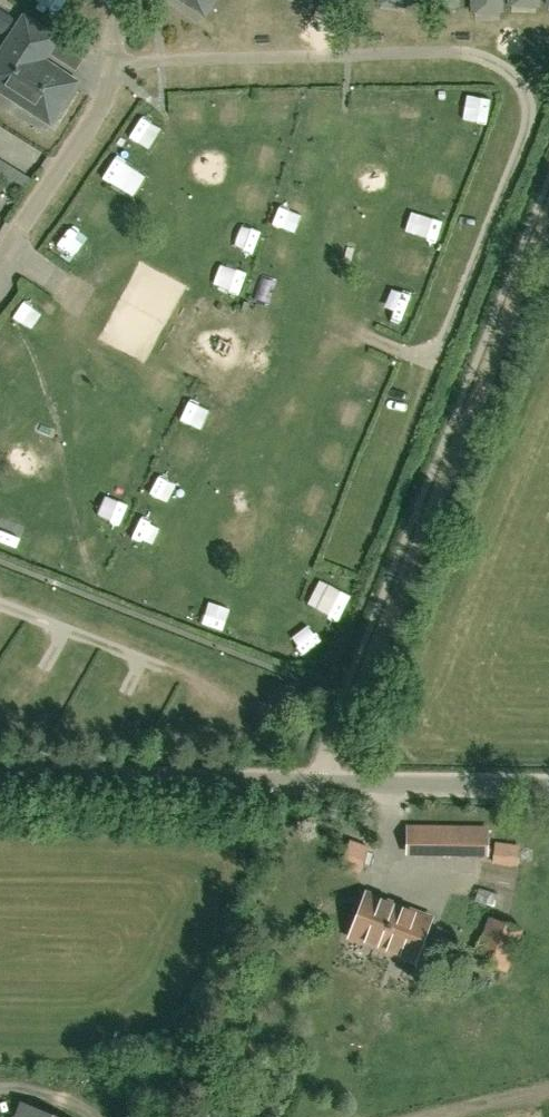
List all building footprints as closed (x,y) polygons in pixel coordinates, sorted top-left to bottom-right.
[(216,0),(185,0),(206,15),(216,0)] [(1,13),(0,14),(0,29),(5,32),(12,21),(1,13)] [(26,102),(31,95),(56,111),(67,95),(63,92),(70,82),(49,68),(52,64),(44,59),(56,40),(25,19),(0,58),(0,85),(26,102)] [(144,143),(154,122),(138,115),(128,136),(144,143)] [(34,180),(0,156),(0,175),(25,192),(34,180)] [(258,252),(265,230),(243,223),(236,245),(258,252)] [(263,271),(253,295),(276,305),(287,281),(263,271)] [(409,321),(419,298),(397,289),(388,313),(409,321)] [(195,402),(185,424),(208,434),(218,412),(195,402)] [(184,444),(184,463),(196,463),(196,444),(184,444)] [(205,625),(224,628),(228,606),(209,602),(205,625)] [(484,854),(484,827),(408,826),(408,852),(484,854)] [(431,921),(397,908),(367,896),(349,943),(413,968),(431,921)] [(507,972),(523,930),(488,917),(473,960),(507,972)] [(22,1104),(16,1116),(53,1116),(22,1104)]
